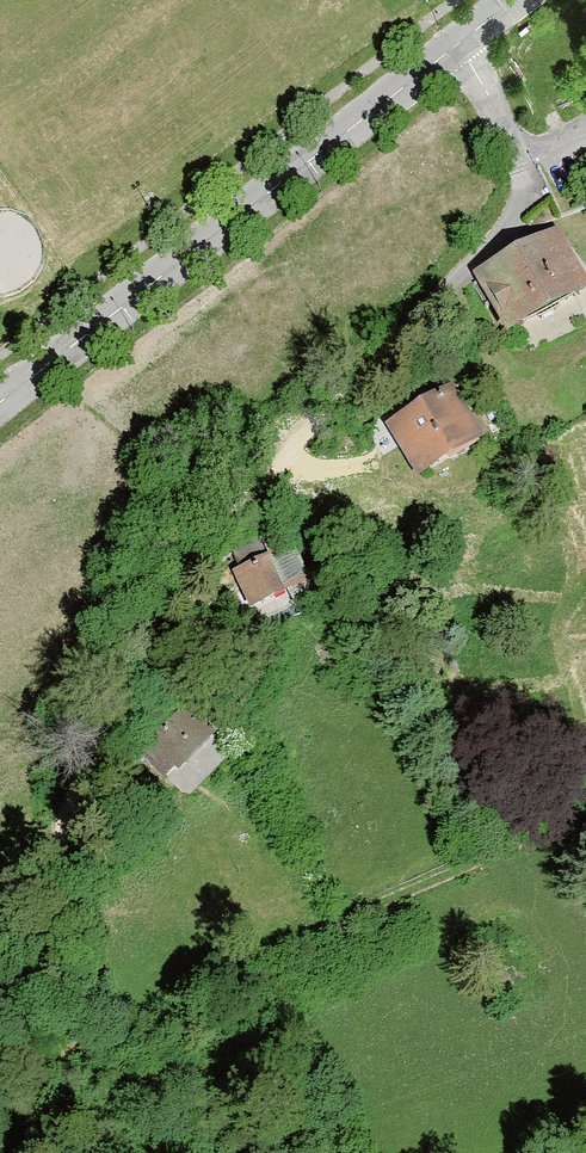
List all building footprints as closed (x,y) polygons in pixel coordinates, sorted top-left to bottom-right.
[(478,280),(513,354),(585,319),(585,283),(565,239),(478,280)] [(456,388),(386,429),(417,482),(487,441),(456,388)] [(292,544),(233,573),(252,613),(312,584),(292,544)] [(137,752),(168,785),(223,733),(192,699),(137,752)]
